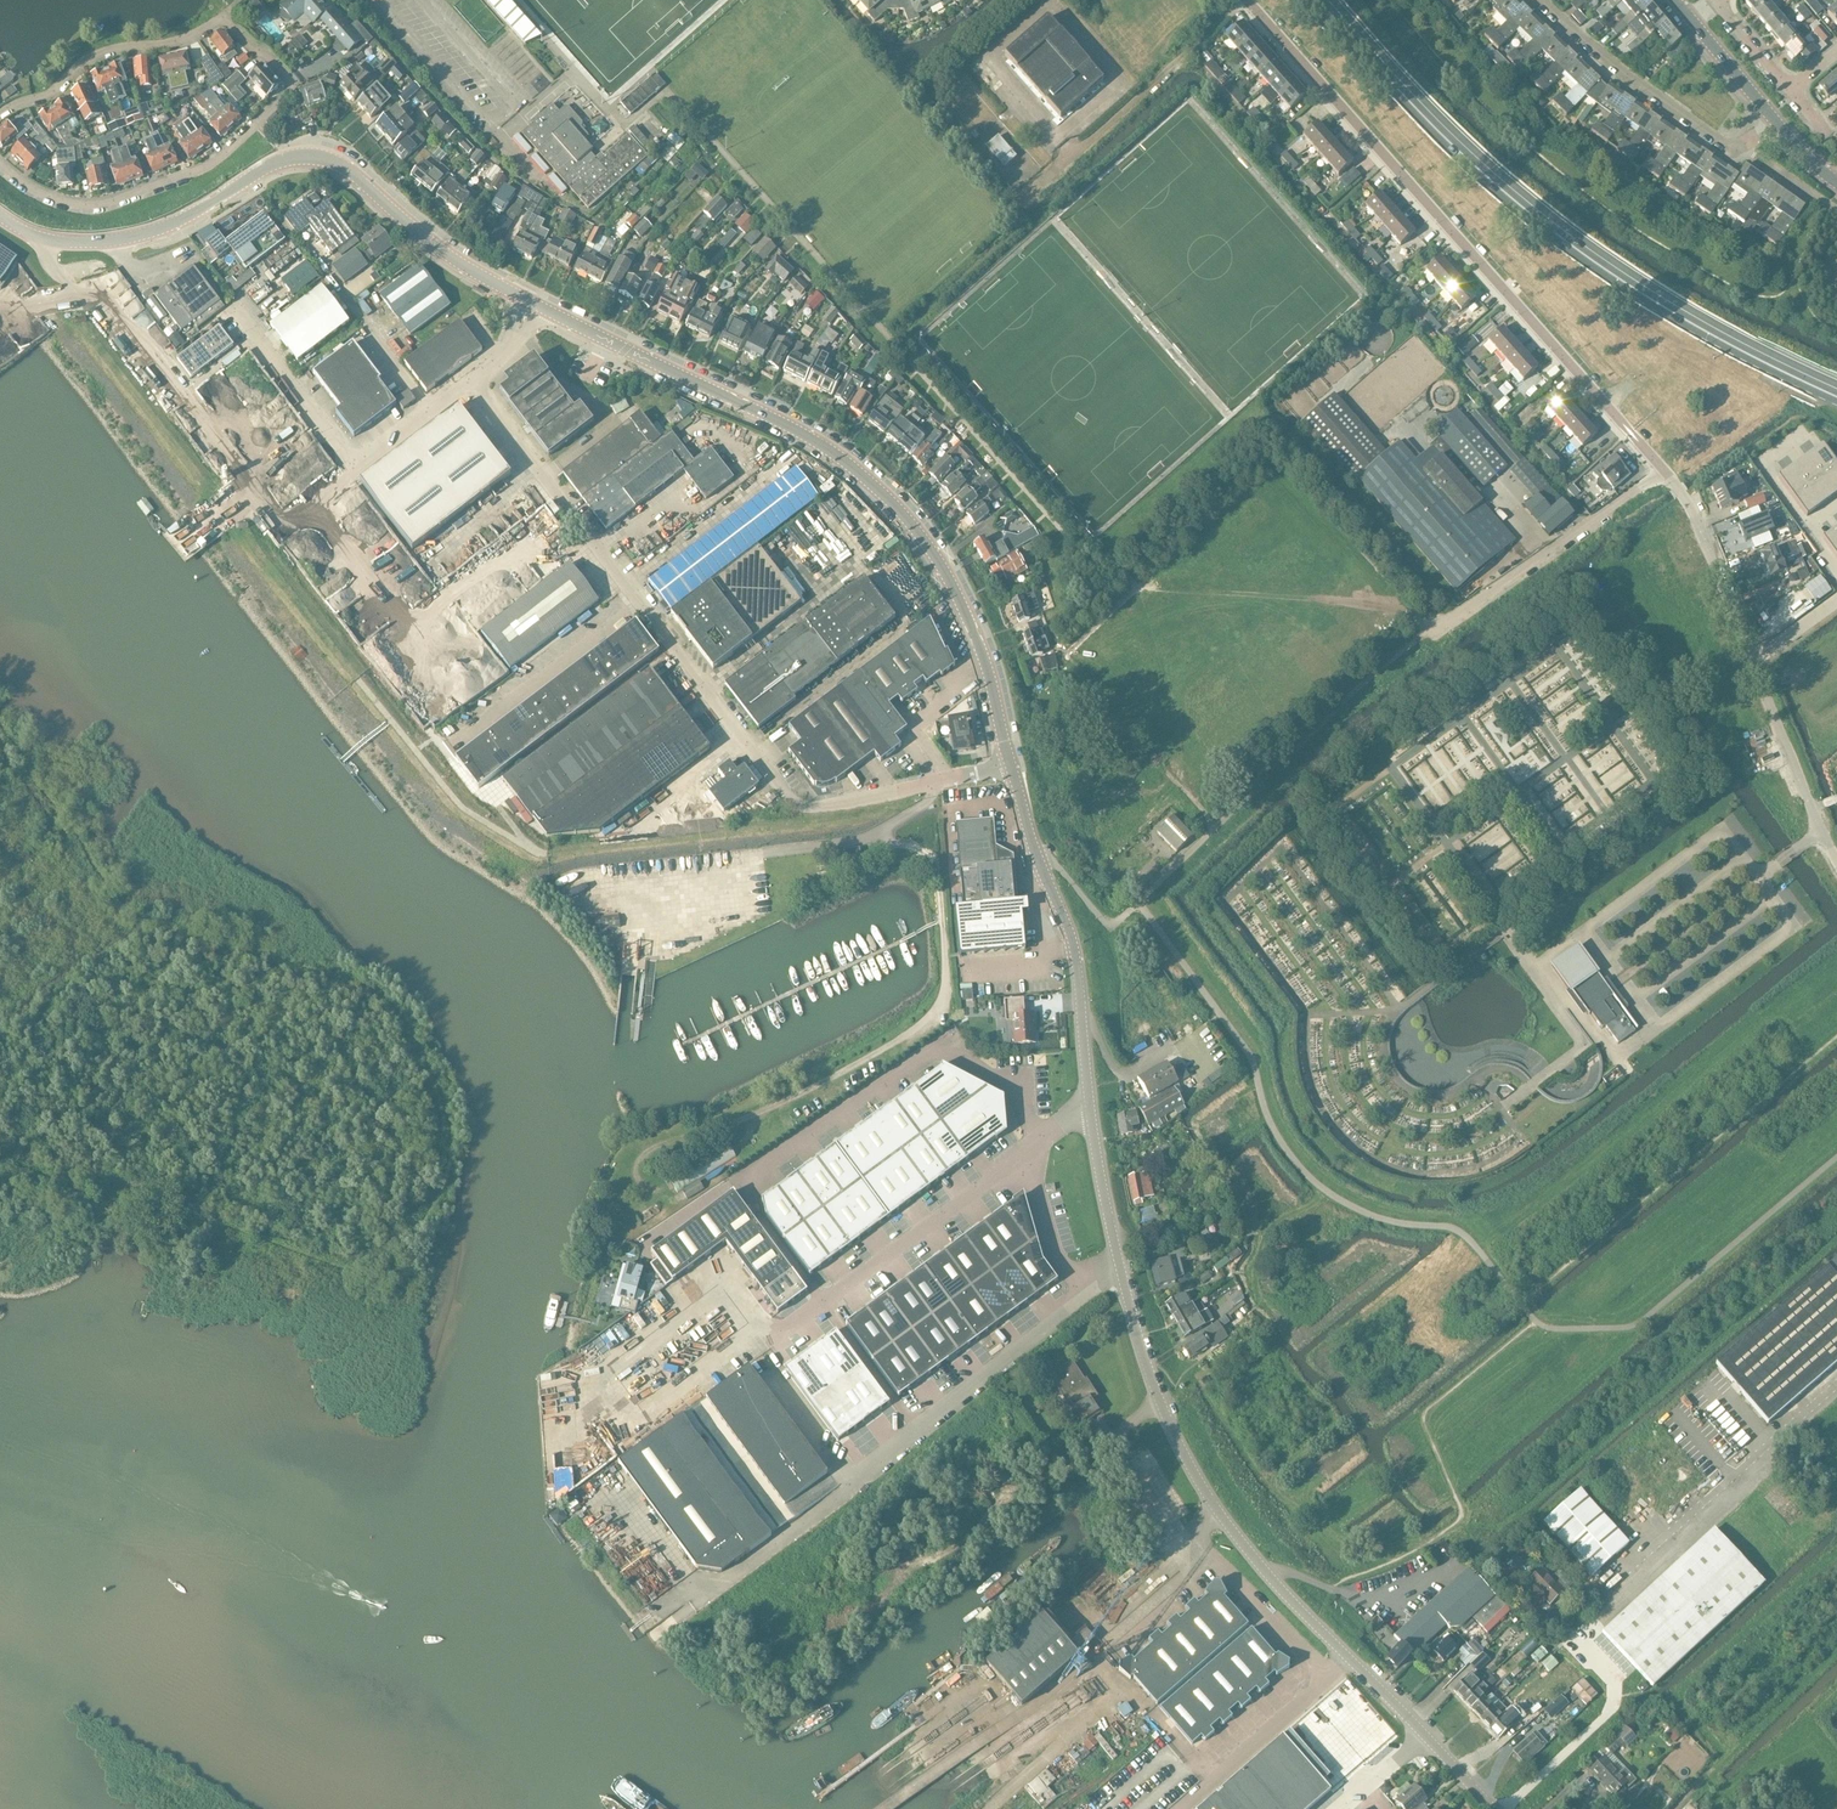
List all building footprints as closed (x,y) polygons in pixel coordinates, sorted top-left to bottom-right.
[(251,19),(264,8),(257,0),(254,0),(243,10),(251,19)] [(329,9),(321,0),(290,0),(281,8),(294,23),(306,12),(315,23),(320,19),(349,52),(362,41),(332,7),(329,9)] [(539,39),(505,0),(485,0),(525,45),(539,39)] [(859,3),(868,12),(866,14),(874,23),(887,11),(898,11),(898,0),(862,0),(859,3)] [(929,9),(925,0),(898,0),(898,11),(903,10),(908,23),(919,19),(917,15),(929,9)] [(953,1),(952,0),(925,0),(929,9),(940,3),(943,7),(953,1)] [(1484,36),(1498,49),(1516,31),(1519,28),(1532,14),(1517,0),(1490,0),(1496,6),(1493,9),(1506,22),(1497,32),(1492,28),(1484,36)] [(1596,11),(1601,17),(1620,1),(1622,0),(1610,0),(1596,11)] [(1610,28),(1616,35),(1627,26),(1635,19),(1650,5),(1646,0),(1622,0),(1620,1),(1629,12),(1610,28)] [(1771,0),(1747,0),(1745,2),(1755,13),(1768,2),(1771,0)] [(1823,10),(1814,0),(1808,0),(1805,3),(1816,16),(1823,10)] [(1778,14),(1768,2),(1755,13),(1765,25),(1778,14)] [(1635,19),(1627,26),(1636,36),(1642,43),(1650,36),(1649,35),(1665,22),(1650,5),(1635,19)] [(1806,10),(1805,9),(1802,5),(1795,10),(1799,15),(1806,10)] [(1826,14),(1836,27),(1836,5),(1826,14)] [(962,13),(965,17),(966,17),(971,13),(970,13),(967,8),(962,13)] [(1804,21),(1810,15),(1806,10),(1799,15),(1804,21)] [(1458,13),(1453,18),(1458,23),(1463,18),(1458,13)] [(1514,49),(1507,58),(1521,71),(1541,50),(1554,36),(1532,14),(1519,28),(1516,31),(1529,44),(1519,54),(1514,49)] [(1774,37),(1788,26),(1778,14),(1765,25),(1774,37)] [(1059,34),(1060,33),(1048,18),(1005,56),(1060,119),(1103,81),(1089,65),(1088,66),(1059,34)] [(1822,43),(1829,37),(1815,21),(1809,27),(1813,32),(1822,43)] [(366,32),(357,22),(352,27),(361,37),(366,32)] [(1589,29),(1588,31),(1593,36),(1602,28),(1597,22),(1589,29)] [(1658,46),(1639,62),(1644,69),(1680,39),(1665,22),(1649,35),(1650,36),(1658,46)] [(1237,50),(1253,36),(1242,24),(1226,39),(1237,50)] [(1784,49),(1797,37),(1788,26),(1774,37),(1784,49)] [(233,50),(235,48),(223,32),(222,34),(220,33),(217,36),(217,37),(211,42),(227,64),(237,56),(233,50)] [(368,45),(373,41),(368,34),(362,39),(368,45)] [(282,51),(289,60),(308,44),(300,35),(282,51)] [(1797,37),(1784,49),(1794,60),(1799,56),(1804,61),(1815,51),(1810,45),(1809,46),(1800,35),(1797,37)] [(1247,62),(1264,48),(1253,36),(1237,50),(1247,62)] [(1537,72),(1529,80),(1543,93),(1564,72),(1577,58),(1554,36),(1541,50),(1555,62),(1542,76),(1537,72)] [(377,46),(373,41),(369,45),(373,50),(377,46)] [(1616,45),(1611,49),(1615,54),(1620,50),(1616,45)] [(1488,47),(1483,52),(1490,58),(1494,53),(1488,47)] [(1258,74),(1274,60),(1264,48),(1247,62),(1258,74)] [(359,62),(365,57),(361,52),(355,58),(359,62)] [(186,78),(184,72),(190,71),(185,53),(173,56),(159,60),(163,77),(168,76),(170,82),(171,90),(188,86),(186,78)] [(241,66),(248,60),(244,55),(237,61),(241,66)] [(208,56),(200,62),(208,74),(216,68),(208,56)] [(391,72),(397,67),(389,58),(377,71),(384,78),(390,71),(391,72)] [(1560,94),(1552,102),(1566,115),(1584,96),(1595,104),(1607,87),(1600,80),(1577,58),(1564,72),(1577,84),(1564,98),(1560,94)] [(149,61),(142,61),(140,60),(137,60),(136,62),(134,62),(136,80),(140,80),(140,87),(151,86),(149,61)] [(1211,74),(1218,68),(1211,60),(1204,66),(1211,74)] [(1268,86),(1285,72),(1274,60),(1258,74),(1268,86)] [(225,80),(232,76),(223,64),(217,68),(225,80)] [(342,70),(340,78),(344,83),(340,86),(354,102),(373,85),(357,67),(354,70),(348,64),(342,70)] [(112,68),(106,70),(119,104),(127,101),(124,94),(129,92),(126,84),(127,83),(120,65),(118,66),(116,65),(113,66),(112,68)] [(268,99),(281,87),(262,66),(248,78),(268,99)] [(397,78),(403,73),(397,67),(391,72),(397,78)] [(1218,81),(1224,75),(1218,68),(1211,74),(1218,81)] [(111,107),(119,104),(106,70),(99,73),(97,72),(94,73),(93,75),(92,76),(99,94),(105,92),(111,107)] [(1512,70),(1507,75),(1512,80),(1517,75),(1512,70)] [(1279,98),(1295,84),(1285,72),(1268,86),(1279,98)] [(236,89),(245,81),(238,73),(223,87),(230,95),(236,89)] [(1835,73),(1818,87),(1826,98),(1836,89),(1836,76),(1835,73)] [(333,92),(337,78),(328,75),(324,90),(333,92)] [(658,78),(656,75),(641,87),(621,104),(622,105),(630,115),(665,86),(658,78)] [(1239,91),(1244,87),(1240,82),(1235,87),(1232,84),(1226,90),(1232,97),(1238,91),(1239,91)] [(309,106),(326,101),(320,83),(299,90),(300,95),(305,108),(309,106)] [(404,103),(419,89),(415,84),(399,98),(404,103)] [(1290,110),(1306,96),(1295,84),(1279,98),(1290,110)] [(1598,121),(1592,131),(1608,142),(1625,117),(1635,103),(1609,84),(1609,85),(1607,87),(1595,104),(1606,112),(1611,115),(1604,125),(1598,121)] [(18,92),(14,86),(0,96),(0,98),(3,102),(18,92)] [(86,123),(99,116),(99,115),(95,107),(94,105),(88,91),(86,88),(85,86),(79,89),(77,89),(74,90),(74,93),(72,93),(80,111),(86,123)] [(89,86),(86,88),(88,91),(94,105),(97,103),(89,86)] [(371,119),(390,102),(376,87),(368,94),(357,103),(371,119)] [(236,89),(230,95),(238,103),(244,97),(236,89)] [(209,105),(217,98),(210,90),(202,96),(209,105)] [(1245,99),(1239,91),(1238,91),(1232,97),(1239,105),(1245,99)] [(202,96),(201,97),(200,96),(195,101),(202,110),(203,109),(204,110),(208,106),(209,105),(202,96)] [(227,101),(231,106),(235,103),(231,98),(227,101)] [(69,122),(74,118),(64,101),(60,102),(57,104),(57,106),(53,109),(69,136),(75,132),(69,122)] [(229,107),(225,111),(216,101),(210,106),(231,129),(235,126),(237,126),(239,124),(240,122),(241,121),(229,107)] [(97,103),(94,105),(95,107),(99,115),(103,113),(98,103),(97,103)] [(1625,140),(1618,149),(1633,160),(1650,135),(1661,120),(1635,103),(1625,117),(1640,128),(1629,143),(1625,140)] [(147,104),(139,106),(143,115),(144,119),(163,113),(162,107),(149,111),(147,104)] [(437,110),(432,104),(423,112),(429,118),(437,110)] [(565,107),(559,112),(552,104),(530,123),(532,125),(521,134),(588,209),(648,157),(628,135),(598,162),(590,153),(593,151),(585,141),(588,139),(588,136),(581,128),(582,127),(582,123),(568,108),(565,107)] [(1593,107),(1590,105),(1588,108),(1587,107),(1578,120),(1581,123),(1593,107)] [(227,133),(231,129),(210,106),(204,111),(213,121),(209,125),(221,138),(223,137),(225,137),(227,135),(227,133)] [(396,108),(376,126),(385,137),(399,124),(399,123),(405,118),(401,114),(396,108)] [(1253,121),(1260,115),(1253,108),(1246,113),(1253,121)] [(69,136),(53,109),(47,112),(44,112),(41,114),(41,116),(39,117),(50,133),(56,130),(62,140),(68,150),(74,147),(76,147),(70,139),(69,136)] [(162,125),(169,120),(165,113),(158,118),(162,125)] [(125,121),(127,127),(143,121),(140,114),(125,121)] [(267,122),(272,127),(279,119),(274,114),(267,122)] [(441,114),(432,123),(440,132),(442,130),(449,123),(449,122),(443,117),(441,114)] [(1259,128),(1265,122),(1260,115),(1253,121),(1259,128)] [(165,149),(159,137),(152,118),(145,121),(147,128),(149,131),(165,169),(170,167),(172,168),(175,166),(175,165),(178,164),(170,147),(165,149)] [(407,133),(413,127),(405,118),(399,123),(399,124),(385,137),(393,146),(407,133)] [(110,133),(127,127),(125,121),(124,119),(108,126),(110,133)] [(201,130),(197,133),(187,119),(181,124),(180,124),(201,152),(205,150),(207,150),(210,148),(210,146),(212,145),(201,130)] [(195,122),(200,128),(203,125),(198,119),(195,122)] [(1650,158),(1643,167),(1658,178),(1676,153),(1686,138),(1661,120),(1650,135),(1665,146),(1655,161),(1650,158)] [(32,128),(26,121),(21,126),(19,124),(13,129),(14,130),(13,131),(7,124),(0,130),(0,146),(2,149),(14,139),(17,142),(27,133),(32,128)] [(180,124),(181,124),(179,122),(173,126),(176,131),(184,142),(179,145),(190,161),(192,160),(194,160),(196,158),(197,156),(201,152),(180,124)] [(456,131),(451,126),(449,123),(442,130),(449,138),(456,131)] [(1312,146),(1326,133),(1317,123),(1303,136),(1312,146)] [(1565,124),(1560,129),(1566,134),(1570,129),(1565,124)] [(42,138),(45,136),(37,128),(34,131),(39,136),(30,145),(26,141),(11,154),(15,158),(15,160),(17,162),(19,162),(19,163),(44,140),(42,138)] [(116,140),(125,136),(123,130),(113,133),(116,140)] [(160,171),(165,169),(149,131),(141,134),(151,155),(145,157),(153,174),(155,173),(157,174),(160,173),(160,171)] [(447,137),(441,131),(438,134),(444,140),(447,137)] [(106,143),(115,140),(113,133),(98,139),(101,150),(108,148),(106,143)] [(425,142),(421,137),(416,133),(407,141),(394,153),(403,162),(425,142)] [(1321,156),(1335,143),(1326,133),(1312,146),(1321,156)] [(523,152),(529,147),(519,136),(514,141),(523,152)] [(1004,168),(1016,158),(998,137),(986,147),(1004,168)] [(474,149),(470,145),(463,138),(457,143),(464,150),(468,155),(474,149)] [(1675,176),(1669,185),(1685,196),(1702,172),(1712,157),(1686,138),(1676,153),(1691,164),(1680,179),(1675,176)] [(50,141),(47,143),(44,140),(19,163),(20,164),(20,165),(22,168),(24,167),(27,171),(41,157),(37,153),(45,146),(53,153),(57,149),(50,141)] [(81,150),(98,146),(96,140),(86,143),(76,147),(74,147),(75,156),(76,162),(83,160),(81,150)] [(677,152),(671,146),(665,140),(639,167),(645,172),(660,157),(667,163),(677,152)] [(1329,165),(1344,153),(1335,143),(1321,156),(1329,165)] [(76,167),(76,162),(75,156),(74,147),(68,150),(56,151),(57,169),(56,169),(58,188),(60,187),(60,189),(66,188),(66,187),(73,186),(71,168),(76,167)] [(137,160),(131,162),(127,150),(120,152),(131,182),(135,181),(137,182),(140,181),(141,179),(143,178),(137,160)] [(430,155),(430,154),(425,150),(419,156),(424,160),(411,175),(422,184),(439,163),(430,155)] [(125,184),(131,182),(120,152),(112,155),(117,168),(111,170),(117,187),(120,186),(121,187),(124,186),(125,184)] [(476,169),(485,159),(477,152),(469,162),(473,165),(476,169)] [(1285,152),(1281,156),(1287,163),(1291,159),(1285,152)] [(1338,175),(1352,163),(1344,153),(1329,165),(1338,175)] [(1701,194),(1694,204),(1710,214),(1731,184),(1735,179),(1734,179),(1737,174),(1712,157),(1702,172),(1698,177),(1710,185),(1713,187),(1706,197),(1701,194)] [(676,171),(682,164),(675,158),(669,164),(676,171)] [(108,176),(107,171),(104,159),(92,162),(94,172),(87,173),(90,191),(93,190),(94,191),(97,190),(98,189),(106,187),(103,177),(108,176)] [(1293,170),(1298,166),(1291,159),(1287,163),(1293,170)] [(443,179),(449,172),(439,163),(422,184),(432,193),(443,179)] [(700,180),(708,171),(699,163),(691,171),(700,180)] [(1733,202),(1727,211),(1743,222),(1746,218),(1771,182),(1744,164),(1737,174),(1734,179),(1735,179),(1731,184),(1746,195),(1738,205),(1733,202)] [(476,169),(473,165),(468,171),(471,174),(476,169)] [(489,187),(501,172),(495,166),(485,178),(488,180),(485,184),(489,187)] [(1353,170),(1339,182),(1346,189),(1359,177),(1353,170)] [(498,192),(506,179),(500,175),(492,188),(498,192)] [(1313,184),(1316,181),(1311,175),(1308,178),(1307,177),(1303,181),(1309,188),(1314,184),(1313,184)] [(447,206),(464,184),(454,177),(449,184),(447,183),(437,197),(447,206)] [(1771,182),(1746,218),(1756,225),(1768,209),(1769,210),(1772,205),(1780,211),(1769,227),(1763,222),(1756,232),(1775,245),(1803,205),(1771,182)] [(1364,192),(1370,187),(1366,183),(1360,188),(1364,192)] [(468,199),(474,192),(464,184),(447,206),(458,214),(468,200),(468,199)] [(1316,195),(1320,191),(1314,184),(1309,188),(1316,195)] [(502,214),(515,194),(505,187),(492,207),(502,214)] [(523,199),(528,190),(523,187),(516,197),(518,198),(509,212),(516,217),(526,201),(523,199)] [(630,190),(631,195),(634,198),(639,192),(633,187),(630,190)] [(1374,216),(1388,203),(1379,193),(1365,205),(1374,216)] [(532,216),(543,199),(535,194),(525,210),(529,213),(522,225),(520,229),(522,231),(520,235),(512,250),(520,254),(528,239),(531,241),(534,236),(529,234),(538,219),(532,216)] [(717,198),(704,212),(714,222),(727,207),(717,198)] [(543,199),(532,216),(538,219),(542,211),(548,202),(543,199)] [(657,213),(665,204),(662,200),(653,209),(657,213)] [(328,202),(314,212),(306,201),(284,217),(298,235),(310,226),(320,240),(315,244),(326,258),(331,254),(332,255),(338,250),(341,255),(359,242),(328,202)] [(734,219),(743,210),(735,203),(726,212),(734,219)] [(1383,226),(1397,213),(1388,203),(1374,216),(1383,226)] [(640,220),(651,209),(647,205),(636,215),(640,220)] [(571,227),(576,217),(563,210),(557,221),(571,227)] [(1701,223),(1707,216),(1702,212),(1697,219),(1701,223)] [(1392,236),(1406,223),(1397,213),(1383,226),(1392,236)] [(246,270),(285,241),(264,214),(226,244),(218,234),(205,244),(217,260),(231,250),(246,270)] [(746,235),(756,224),(745,214),(734,225),(746,235)] [(632,229),(639,221),(633,215),(625,223),(632,229)] [(641,238),(652,227),(644,219),(633,230),(641,238)] [(1349,233),(1353,229),(1347,221),(1342,225),(1349,233)] [(1736,232),(1741,225),(1736,222),(1731,229),(1736,232)] [(1400,245),(1415,233),(1406,223),(1392,236),(1400,245)] [(760,234),(764,230),(758,224),(754,229),(754,228),(743,240),(751,247),(762,235),(760,234)] [(494,239),(501,228),(497,226),(490,237),(494,239)] [(594,247),(602,233),(594,229),(586,243),(594,247)] [(1355,240),(1360,236),(1353,229),(1349,233),(1355,240)] [(370,261),(391,244),(380,230),(374,234),(372,232),(361,240),(370,251),(365,255),(370,261)] [(696,245),(704,236),(698,230),(690,239),(696,245)] [(531,259),(541,240),(534,236),(531,241),(528,239),(520,254),(531,259)] [(764,262),(777,248),(764,237),(752,251),(764,262)] [(572,248),(566,245),(554,239),(546,256),(557,262),(568,268),(577,251),(577,250),(580,245),(575,243),(572,248)] [(664,251),(670,244),(666,240),(660,247),(664,251)] [(608,258),(615,244),(608,241),(601,254),(608,258)] [(17,259),(11,255),(0,247),(0,284),(17,259)] [(599,254),(593,251),(587,247),(575,270),(587,276),(599,254)] [(1371,258),(1376,254),(1369,247),(1365,251),(1367,253),(1371,258)] [(344,283),(367,266),(355,250),(332,267),(344,283)] [(631,265),(635,257),(624,251),(619,259),(618,262),(606,286),(617,292),(626,275),(631,265)] [(1367,253),(1362,257),(1367,263),(1372,259),(1371,258),(1367,253)] [(600,283),(612,261),(599,254),(587,276),(600,283)] [(1378,265),(1382,261),(1376,254),(1371,258),(1372,259),(1378,265)] [(773,276),(783,266),(772,256),(763,266),(773,276)] [(652,273),(658,261),(651,257),(644,269),(652,273)] [(1434,280),(1448,268),(1440,258),(1425,270),(1434,280)] [(704,259),(692,272),(696,275),(698,272),(699,273),(708,263),(704,259)] [(1818,260),(1813,264),(1826,279),(1831,275),(1818,260)] [(293,297),(318,278),(306,262),(281,282),(293,297)] [(745,267),(740,263),(735,269),(740,273),(745,267)] [(1382,265),(1377,270),(1387,281),(1392,276),(1382,265)] [(648,285),(639,304),(649,309),(659,290),(653,287),(655,285),(656,285),(660,278),(661,279),(666,270),(658,266),(649,285),(648,285)] [(197,329),(224,308),(193,267),(154,296),(181,332),(193,323),(197,329)] [(451,308),(449,306),(420,267),(380,296),(410,335),(442,311),(443,313),(451,308)] [(793,268),(789,272),(784,267),(780,271),(786,276),(785,277),(782,275),(776,281),(781,285),(787,278),(788,280),(796,271),(793,268)] [(1443,290),(1458,278),(1448,268),(1434,280),(1443,290)] [(235,281),(233,279),(232,277),(224,284),(232,295),(255,276),(250,270),(235,281)] [(375,272),(370,276),(374,282),(380,278),(375,272)] [(642,285),(646,276),(640,273),(636,282),(627,277),(619,293),(632,300),(641,284),(642,285)] [(681,281),(682,280),(673,275),(665,291),(667,292),(656,312),(668,318),(686,284),(681,281)] [(800,295),(807,288),(796,277),(790,284),(800,295)] [(1452,300),(1466,288),(1458,278),(1443,290),(1452,300)] [(724,281),(720,290),(722,291),(731,288),(732,286),(724,281)] [(690,284),(690,286),(686,284),(668,318),(679,324),(686,311),(686,312),(689,305),(691,304),(699,289),(690,284)] [(298,362),(349,323),(322,288),(271,327),(298,362)] [(1408,299),(1412,295),(1406,288),(1401,292),(1408,299)] [(1461,310),(1475,298),(1466,288),(1452,300),(1461,310)] [(150,289),(142,295),(145,300),(154,294),(150,289)] [(822,300),(815,293),(808,301),(815,308),(822,300)] [(714,303),(716,298),(709,294),(707,300),(714,303)] [(1412,295),(1408,299),(1408,300),(1412,304),(1414,307),(1419,302),(1412,295)] [(153,310),(160,320),(163,318),(167,315),(153,297),(150,300),(147,302),(151,308),(154,306),(156,308),(153,310)] [(705,308),(707,305),(699,301),(694,310),(694,311),(686,327),(698,333),(706,316),(700,313),(703,307),(705,308)] [(717,323),(723,312),(711,306),(706,316),(698,333),(709,338),(717,322),(717,323)] [(839,313),(833,309),(831,307),(822,319),(830,325),(839,313)] [(1430,325),(1435,321),(1428,313),(1424,318),(1430,325)] [(738,351),(744,339),(750,327),(731,319),(720,342),(738,351)] [(850,327),(840,320),(833,329),(842,337),(850,327)] [(1423,320),(1419,324),(1424,329),(1426,327),(1428,326),(1423,320)] [(426,392),(482,350),(460,321),(405,363),(426,392)] [(1437,332),(1441,328),(1435,321),(1430,325),(1437,332)] [(761,362),(774,335),(757,327),(750,342),(744,354),(761,362)] [(233,346),(219,328),(177,361),(191,379),(233,346)] [(1497,351),(1511,338),(1502,328),(1488,340),(1497,351)] [(1448,334),(1444,338),(1450,345),(1454,341),(1448,334)] [(859,350),(865,345),(856,335),(851,340),(859,350)] [(1464,356),(1478,344),(1471,336),(1457,349),(1464,356)] [(787,353),(792,345),(778,338),(774,346),(765,363),(778,370),(787,353)] [(1506,360),(1520,348),(1511,338),(1497,351),(1506,360)] [(823,349),(827,344),(820,339),(816,344),(816,345),(823,349)] [(342,371),(362,356),(353,344),(333,359),(342,371)] [(808,363),(803,360),(798,358),(804,347),(797,344),(791,355),(792,355),(783,372),(804,383),(813,366),(813,365),(819,355),(813,352),(808,363)] [(1514,370),(1529,358),(1520,348),(1506,360),(1514,370)] [(351,383),(371,368),(362,356),(342,371),(351,383)] [(822,370),(827,359),(822,356),(816,367),(807,384),(818,390),(827,373),(822,370)] [(568,396),(565,398),(534,357),(504,380),(509,386),(500,393),(549,456),(593,422),(575,399),(573,401),(568,396)] [(1470,369),(1474,365),(1468,358),(1463,362),(1470,369)] [(1523,380),(1537,367),(1529,358),(1514,370),(1523,380)] [(322,387),(342,371),(333,359),(313,374),(322,387)] [(1476,376),(1481,372),(1474,365),(1470,369),(1476,376)] [(866,367),(860,379),(865,382),(871,371),(866,367)] [(378,382),(381,380),(371,368),(351,383),(360,395),(367,390),(378,381),(378,382)] [(841,381),(845,373),(838,370),(835,377),(827,373),(818,390),(831,397),(840,380),(841,381)] [(895,379),(898,376),(892,370),(887,375),(893,381),(894,380),(895,379)] [(331,398),(351,383),(342,371),(322,387),(331,398)] [(843,385),(835,399),(846,406),(855,391),(859,393),(865,383),(849,373),(843,384),(843,385)] [(899,386),(904,382),(898,376),(895,379),(894,380),(899,386)] [(866,398),(875,384),(869,380),(860,394),(850,409),(861,416),(871,401),(866,398)] [(396,405),(378,382),(378,381),(367,390),(385,414),(396,405)] [(340,410),(346,406),(357,398),(360,395),(351,383),(331,398),(340,410)] [(1492,395),(1497,390),(1491,383),(1486,387),(1492,395)] [(877,402),(886,391),(880,386),(871,398),(877,402)] [(375,422),(385,414),(367,390),(360,395),(357,398),(375,422)] [(1508,403),(1503,398),(1497,390),(1492,395),(1493,395),(1487,400),(1498,412),(1508,403)] [(402,410),(415,401),(407,391),(395,400),(402,410)] [(1333,394),(1299,423),(1352,484),(1358,479),(1373,497),(1455,591),(1473,576),(1514,540),(1469,489),(1478,481),(1483,486),(1506,466),(1456,409),(1434,429),(1440,437),(1430,445),(1431,446),(1414,461),(1396,441),(1389,448),(1390,449),(1385,454),(1333,394)] [(1555,417),(1570,404),(1561,394),(1546,407),(1555,417)] [(629,408),(624,398),(623,397),(610,404),(616,416),(629,408)] [(365,429),(375,422),(357,398),(346,406),(365,429)] [(902,411),(887,399),(885,398),(879,405),(880,406),(869,421),(883,433),(893,421),(894,422),(902,411)] [(1564,427),(1579,414),(1570,404),(1555,417),(1564,427)] [(354,438),(365,429),(346,406),(340,410),(335,413),(354,438)] [(412,551),(511,475),(458,406),(360,482),(412,551)] [(683,420),(695,411),(691,406),(679,415),(683,420)] [(916,424),(926,413),(920,407),(915,413),(910,419),(916,424)] [(1480,410),(1472,417),(1515,467),(1524,459),(1480,410)] [(935,413),(930,419),(939,427),(944,421),(942,419),(940,417),(935,413)] [(583,499),(622,470),(660,440),(641,414),(631,422),(563,474),(583,499)] [(1572,437),(1588,424),(1579,414),(1564,427),(1572,437)] [(898,445),(912,429),(900,419),(886,435),(898,445)] [(916,424),(912,429),(898,445),(911,456),(925,440),(924,439),(928,434),(916,424)] [(1581,447),(1596,434),(1588,424),(1572,437),(1581,447)] [(1529,436),(1533,432),(1526,425),(1522,429),(1528,435),(1529,436)] [(951,434),(947,430),(943,426),(912,458),(921,467),(934,454),(930,451),(942,439),(941,438),(943,435),(946,438),(951,434)] [(710,450),(693,463),(670,432),(660,440),(622,470),(583,499),(606,530),(615,523),(635,508),(684,471),(706,500),(733,479),(710,450)] [(1535,443),(1539,439),(1533,432),(1529,436),(1528,435),(1525,439),(1529,444),(1533,441),(1535,443)] [(950,449),(958,441),(953,436),(945,443),(950,449)] [(963,459),(970,453),(958,442),(939,461),(933,467),(927,473),(936,482),(952,466),(947,461),(956,453),(963,459)] [(1778,478),(1806,517),(1836,495),(1836,465),(1822,445),(1778,478)] [(1551,461),(1555,457),(1549,450),(1544,454),(1551,461)] [(1617,462),(1619,461),(1614,454),(1592,474),(1597,479),(1596,480),(1595,487),(1600,492),(1606,492),(1611,489),(1612,490),(1629,475),(1617,462)] [(1557,468),(1562,464),(1555,457),(1551,461),(1557,468)] [(930,463),(933,467),(939,461),(935,458),(930,463)] [(978,477),(982,473),(969,459),(966,462),(965,461),(939,486),(949,496),(957,488),(960,492),(966,486),(963,483),(963,482),(959,478),(962,474),(965,477),(972,470),(978,477)] [(1549,536),(1573,515),(1524,459),(1515,467),(1510,472),(1534,499),(1524,508),(1549,536)] [(670,610),(818,497),(796,468),(648,581),(670,610)] [(975,483),(955,500),(954,501),(962,511),(976,499),(972,495),(979,488),(980,489),(983,487),(985,486),(991,492),(992,491),(994,492),(1000,488),(987,473),(975,483)] [(1729,480),(1711,488),(1721,510),(1738,503),(1737,501),(1746,497),(1744,490),(1748,488),(1745,481),(1741,483),(1739,479),(1730,483),(1729,480)] [(1006,499),(1002,494),(999,489),(990,495),(994,501),(998,498),(1002,502),(1006,499)] [(1765,504),(1760,494),(1743,502),(1748,511),(1765,504)] [(984,509),(991,503),(987,498),(966,515),(974,525),(988,514),(984,509)] [(1766,514),(1738,526),(1745,543),(1773,532),(1766,514)] [(1023,546),(1038,537),(1035,531),(1033,528),(1017,536),(1006,534),(1001,543),(1008,554),(1023,546)] [(1822,539),(1836,560),(1836,528),(1822,539)] [(1797,538),(1800,545),(1804,544),(1800,534),(1797,534),(1791,537),(1792,540),(1797,538)] [(1001,543),(990,550),(984,539),(973,545),(985,566),(996,560),(997,562),(1008,555),(1008,554),(1001,543)] [(1034,548),(1032,543),(1023,548),(1026,553),(1034,548)] [(1760,555),(1765,566),(1806,549),(1804,544),(1800,545),(1796,546),(1796,547),(1787,551),(1785,545),(1775,549),(1760,555)] [(713,670),(801,603),(758,548),(680,608),(685,615),(679,620),(683,625),(682,626),(692,638),(688,641),(689,643),(691,641),(713,670)] [(1809,555),(1807,550),(1806,549),(1765,566),(1769,578),(1785,571),(1790,569),(1791,567),(1792,565),(1792,563),(1802,559),(1801,559),(1809,555)] [(1018,557),(1021,556),(1017,550),(1006,556),(1007,558),(987,570),(993,581),(1003,575),(1005,579),(1015,573),(1016,575),(1025,570),(1018,557)] [(598,602),(572,567),(569,564),(481,631),(510,669),(598,602)] [(1808,576),(1806,569),(1800,571),(1803,578),(1808,576)] [(1034,577),(1032,582),(1037,585),(1038,588),(1040,587),(1046,585),(1043,578),(1040,579),(1034,577)] [(837,665),(895,619),(864,579),(806,623),(806,624),(761,658),(761,657),(724,685),(758,729),(795,701),(792,696),(836,664),(837,665)] [(1026,613),(1038,609),(1033,594),(1021,598),(1011,602),(1019,624),(1029,620),(1026,613)] [(947,650),(945,652),(930,620),(896,645),(923,680),(926,685),(940,675),(941,677),(955,666),(947,650)] [(1029,632),(1037,629),(1035,622),(1020,627),(1022,634),(1029,632)] [(657,650),(656,651),(636,625),(625,633),(624,632),(623,633),(626,637),(626,636),(645,661),(659,652),(657,650)] [(1040,634),(1042,633),(1041,630),(1034,632),(1033,631),(1022,635),(1031,659),(1042,655),(1041,652),(1049,649),(1045,637),(1041,639),(1040,634)] [(634,670),(645,661),(626,636),(626,637),(623,638),(612,641),(615,645),(634,670)] [(623,678),(634,670),(615,645),(612,647),(601,650),(604,653),(623,678)] [(913,687),(923,680),(896,645),(880,658),(910,697),(917,692),(913,687)] [(613,687),(623,678),(604,653),(601,655),(590,658),(592,662),(593,661),(613,687)] [(444,704),(479,679),(464,657),(428,683),(444,704)] [(1044,672),(1052,670),(1047,657),(1039,660),(1044,672)] [(902,704),(910,697),(880,658),(862,671),(888,706),(889,706),(898,699),(902,704)] [(602,695),(613,687),(593,661),(592,662),(590,664),(579,666),(581,670),(582,670),(602,695)] [(709,749),(650,670),(649,669),(539,752),(503,780),(547,837),(600,832),(630,809),(709,749)] [(591,703),(602,695),(582,670),(581,670),(579,672),(568,675),(570,679),(571,678),(591,703)] [(889,706),(888,706),(862,671),(840,688),(890,754),(901,747),(894,738),(907,729),(889,706)] [(580,712),(591,703),(571,678),(570,679),(568,680),(557,683),(559,687),(560,686),(580,712)] [(569,720),(580,712),(560,686),(559,687),(557,689),(546,691),(548,695),(549,695),(569,720)] [(880,762),(890,754),(840,688),(818,704),(834,725),(863,763),(874,754),(880,762)] [(558,729),(569,720),(549,695),(548,695),(546,697),(535,700),(538,704),(538,703),(558,729)] [(547,737),(558,729),(538,703),(538,704),(535,705),(524,708),(527,712),(547,737)] [(808,745),(834,725),(818,704),(788,727),(801,743),(788,752),(793,759),(809,746),(808,745)] [(535,745),(547,737),(527,712),(524,714),(513,717),(516,720),(535,745)] [(970,724),(968,716),(950,720),(935,723),(938,737),(953,734),(956,748),(974,745),(970,725),(971,725),(970,724)] [(524,754),(535,745),(516,720),(513,722),(502,725),(505,729),(505,728),(524,754)] [(837,782),(863,763),(834,725),(808,745),(809,746),(822,764),(806,776),(814,786),(815,785),(816,786),(820,787),(825,787),(829,786),(833,783),(834,783),(835,782),(836,783),(837,782)] [(513,762),(524,754),(505,728),(505,729),(502,730),(491,733),(494,737),(513,762)] [(502,770),(513,762),(494,737),(491,739),(480,742),(483,746),(483,745),(502,770)] [(491,779),(502,770),(483,745),(483,746),(480,747),(469,750),(472,754),(472,753),(491,779)] [(806,776),(822,764),(809,746),(793,759),(806,776)] [(478,789),(491,779),(472,753),(472,754),(469,756),(459,758),(458,756),(455,758),(478,789)] [(743,767),(736,772),(729,762),(717,771),(724,781),(708,793),(723,812),(758,786),(743,767)] [(1176,853),(1194,835),(1175,815),(1156,833),(1176,853)] [(1010,866),(997,867),(993,820),(956,823),(960,870),(963,907),(955,908),(959,957),(989,954),(1026,949),(1020,901),(1017,902),(1014,878),(1011,878),(1010,866)] [(846,871),(861,869),(858,850),(844,852),(846,871)] [(600,930),(606,930),(620,928),(619,916),(594,919),(596,931),(600,930)] [(1610,997),(1612,996),(1576,948),(1551,967),(1587,1015),(1589,1013),(1601,1029),(1605,1026),(1618,1044),(1635,1031),(1610,997)] [(1014,1045),(1035,1043),(1033,1014),(1024,1015),(1023,999),(1004,1000),(1005,1017),(1012,1016),(1014,1045)] [(1148,1100),(1178,1083),(1166,1063),(1137,1080),(1148,1100)] [(1175,1068),(1183,1080),(1189,1077),(1181,1064),(1175,1068)] [(806,1167),(786,1181),(786,1182),(767,1196),(761,1200),(765,1216),(810,1276),(821,1268),(820,1268),(840,1254),(860,1239),(859,1239),(879,1225),(899,1211),(899,1210),(918,1196),(938,1182),(938,1181),(957,1167),(967,1160),(995,1139),(996,1140),(998,1139),(997,1138),(1005,1132),(1004,1121),(1005,1121),(1005,1112),(1003,1112),(1002,1101),(1004,1100),(1003,1097),(1000,1096),(1000,1097),(976,1084),(977,1083),(969,1079),(968,1080),(944,1068),(945,1067),(942,1065),(940,1067),(940,1068),(914,1088),(914,1087),(903,1095),(904,1095),(885,1109),(884,1109),(864,1124),(865,1124),(845,1138),(825,1153),(806,1167)] [(1148,1126),(1184,1105),(1174,1088),(1138,1109),(1148,1126)] [(1120,1134),(1132,1132),(1137,1132),(1136,1127),(1138,1126),(1137,1121),(1136,1113),(1129,1114),(1130,1115),(1117,1116),(1120,1134)] [(677,1193),(736,1157),(726,1141),(668,1177),(677,1193)] [(1175,1148),(1171,1146),(1170,1145),(1156,1150),(1158,1158),(1176,1152),(1175,1148)] [(1134,1205),(1138,1204),(1142,1203),(1141,1200),(1143,1199),(1143,1198),(1152,1196),(1146,1174),(1128,1177),(1133,1201),(1134,1201),(1134,1205)] [(704,1189),(699,1181),(682,1191),(686,1199),(704,1189)] [(666,1286),(703,1259),(725,1242),(767,1300),(764,1302),(767,1306),(770,1303),(777,1313),(806,1292),(733,1192),(651,1252),(657,1260),(650,1265),(666,1286)] [(1028,1213),(1027,1214),(1022,1197),(1015,1202),(1014,1201),(1013,1202),(1013,1203),(1004,1210),(1030,1245),(1036,1241),(1036,1240),(1035,1240),(1030,1223),(1031,1222),(1028,1213)] [(1136,1224),(1137,1224),(1147,1222),(1157,1214),(1154,1214),(1153,1207),(1133,1212),(1136,1224)] [(1030,1245),(1004,1210),(994,1217),(984,1224),(1010,1260),(1030,1245)] [(1213,1240),(1223,1232),(1215,1221),(1205,1229),(1213,1240)] [(991,1274),(1010,1260),(984,1224),(975,1231),(974,1231),(964,1238),(991,1274)] [(971,1289),(991,1274),(964,1238),(954,1246),(955,1246),(945,1253),(971,1289)] [(1036,1244),(1037,1243),(1036,1241),(1030,1245),(1010,1260),(1036,1296),(1046,1289),(1057,1281),(1053,1276),(1047,1268),(1047,1267),(1042,1260),(1041,1261),(1036,1244)] [(1223,1258),(1228,1264),(1235,1258),(1230,1252),(1223,1258)] [(925,1267),(951,1303),(971,1289),(945,1253),(935,1260),(925,1267)] [(1827,1266),(1836,1278),(1836,1257),(1827,1266)] [(1027,1303),(1036,1296),(1010,1260),(991,1274),(1017,1310),(1027,1303)] [(1157,1287),(1175,1282),(1169,1260),(1151,1265),(1157,1287)] [(1218,1261),(1211,1267),(1215,1271),(1216,1270),(1217,1272),(1223,1267),(1218,1261)] [(627,1265),(618,1297),(623,1298),(620,1310),(635,1314),(638,1302),(634,1301),(642,1269),(627,1265)] [(1827,1266),(1826,1265),(1826,1266),(1826,1267),(1716,1363),(1768,1423),(1836,1363),(1836,1278),(1827,1266)] [(925,1267),(905,1281),(923,1305),(931,1317),(951,1303),(925,1267)] [(1209,1275),(1215,1271),(1211,1267),(1197,1278),(1201,1284),(1210,1277),(1209,1275)] [(1178,1281),(1182,1286),(1193,1278),(1189,1273),(1178,1281)] [(1007,1318),(1017,1310),(991,1274),(971,1289),(997,1324),(1007,1317),(1007,1318)] [(905,1281),(886,1296),(894,1308),(912,1331),(931,1317),(923,1305),(905,1281)] [(971,1289),(951,1303),(977,1339),(988,1332),(987,1331),(997,1324),(971,1289)] [(1165,1305),(1171,1316),(1186,1308),(1185,1308),(1184,1306),(1189,1304),(1184,1294),(1179,1297),(1165,1305)] [(886,1296),(866,1310),(892,1346),(899,1341),(902,1339),(912,1331),(894,1308),(886,1296)] [(951,1303),(931,1317),(957,1353),(977,1339),(951,1303)] [(1186,1308),(1171,1316),(1178,1327),(1192,1319),(1198,1315),(1205,1311),(1201,1303),(1193,1308),(1191,1304),(1185,1308),(1186,1308)] [(1219,1319),(1231,1309),(1226,1303),(1214,1312),(1219,1319)] [(846,1324),(872,1360),(891,1347),(892,1346),(866,1310),(865,1311),(846,1324)] [(1192,1319),(1178,1327),(1184,1338),(1204,1326),(1198,1315),(1192,1319)] [(931,1317),(912,1331),(938,1367),(957,1353),(931,1317)] [(1210,1345),(1219,1338),(1214,1332),(1222,1327),(1218,1321),(1202,1333),(1203,1334),(1193,1341),(1193,1342),(1182,1349),(1189,1360),(1200,1352),(1200,1351),(1210,1345)] [(899,1341),(892,1346),(918,1382),(938,1367),(912,1331),(902,1339),(899,1341)] [(837,1332),(820,1344),(846,1379),(862,1367),(837,1332)] [(803,1357),(828,1392),(846,1379),(820,1344),(803,1357)] [(899,1396),(917,1382),(918,1382),(892,1346),(891,1347),(872,1360),(899,1396)] [(803,1357),(785,1370),(811,1405),(828,1392),(803,1357)] [(1082,1425),(1101,1412),(1092,1399),(1097,1396),(1090,1385),(1088,1386),(1072,1362),(1050,1376),(1068,1403),(1070,1402),(1076,1410),(1073,1411),(1082,1425)] [(828,1473),(827,1473),(749,1366),(706,1398),(785,1505),(828,1473)] [(846,1379),(872,1415),(889,1403),(862,1367),(846,1379)] [(828,1392),(855,1428),(872,1415),(846,1379),(828,1392)] [(837,1441),(855,1428),(828,1392),(811,1405),(837,1441)] [(682,1416),(618,1463),(696,1569),(722,1573),(771,1536),(682,1416)] [(1579,1489),(1542,1522),(1591,1577),(1628,1544),(1579,1489)] [(1711,1532),(1601,1632),(1652,1687),(1761,1586),(1711,1532)] [(1509,1547),(1524,1562),(1531,1553),(1517,1540),(1509,1547)] [(1549,1605),(1562,1593),(1554,1585),(1556,1583),(1542,1568),(1529,1580),(1543,1595),(1541,1597),(1549,1605)] [(1401,1644),(1411,1654),(1412,1656),(1445,1625),(1449,1629),(1461,1627),(1472,1618),(1495,1596),(1471,1571),(1468,1569),(1394,1636),(1401,1644)] [(1226,1596),(1227,1595),(1219,1583),(1214,1582),(1205,1594),(1207,1596),(1198,1604),(1194,1600),(1185,1608),(1189,1612),(1180,1620),(1176,1616),(1167,1624),(1170,1628),(1161,1636),(1158,1632),(1148,1640),(1152,1644),(1134,1660),(1132,1658),(1132,1657),(1119,1665),(1118,1671),(1130,1680),(1130,1679),(1132,1677),(1156,1705),(1248,1625),(1224,1597),(1226,1596)] [(1505,1588),(1510,1592),(1515,1587),(1510,1583),(1505,1588)] [(654,1593),(649,1597),(652,1602),(657,1598),(654,1593)] [(1509,1611),(1495,1596),(1472,1618),(1487,1633),(1509,1611)] [(983,1626),(995,1616),(987,1607),(975,1617),(983,1626)] [(1022,1705),(1077,1657),(1042,1616),(986,1665),(1022,1705)] [(1026,1621),(1030,1625),(1036,1619),(1032,1616),(1026,1621)] [(1511,1627),(1511,1631),(1515,1634),(1518,1634),(1521,1631),(1521,1627),(1518,1624),(1514,1624),(1511,1627)] [(1289,1663),(1278,1654),(1277,1655),(1275,1656),(1251,1629),(1160,1709),(1191,1745),(1201,1737),(1204,1741),(1214,1733),(1210,1729),(1219,1721),(1223,1725),(1232,1717),(1228,1713),(1237,1705),(1241,1709),(1250,1701),(1247,1697),(1256,1689),(1259,1693),(1269,1685),(1265,1681),(1274,1673),(1276,1675),(1276,1676),(1289,1669),(1288,1668),(1289,1663)] [(1455,1647),(1459,1643),(1450,1634),(1442,1643),(1438,1639),(1430,1647),(1434,1651),(1433,1652),(1443,1662),(1457,1649),(1455,1647)] [(1525,1644),(1531,1651),(1537,1645),(1531,1638),(1525,1644)] [(1467,1644),(1477,1655),(1483,1650),(1473,1639),(1467,1644)] [(1401,1644),(1387,1658),(1397,1668),(1411,1654),(1401,1644)] [(1469,1663),(1477,1656),(1477,1655),(1467,1644),(1466,1645),(1465,1645),(1459,1651),(1463,1656),(1459,1660),(1466,1667),(1469,1663)] [(1540,1648),(1530,1656),(1537,1664),(1547,1655),(1540,1648)] [(1477,1656),(1469,1663),(1477,1672),(1490,1660),(1482,1652),(1483,1651),(1483,1650),(1477,1655),(1477,1656)] [(1541,1664),(1544,1667),(1549,1672),(1558,1664),(1550,1656),(1541,1664)] [(1518,1667),(1510,1673),(1514,1677),(1521,1671),(1518,1667)] [(1462,1700),(1463,1700),(1475,1689),(1479,1685),(1479,1684),(1480,1683),(1471,1674),(1453,1691),(1462,1700)] [(1489,1688),(1496,1682),(1490,1675),(1483,1682),(1489,1688)] [(1502,1691),(1513,1682),(1509,1677),(1498,1686),(1502,1691)] [(1571,1690),(1586,1706),(1597,1695),(1582,1679),(1571,1690)] [(1642,1682),(1636,1688),(1642,1693),(1647,1688),(1642,1682)] [(1463,1700),(1472,1710),(1484,1698),(1480,1694),(1484,1689),(1479,1685),(1475,1689),(1463,1700)] [(1472,1710),(1480,1719),(1499,1702),(1491,1694),(1485,1699),(1484,1698),(1472,1710)] [(1538,1716),(1536,1714),(1544,1707),(1535,1696),(1529,1703),(1532,1706),(1530,1708),(1534,1712),(1532,1714),(1527,1709),(1517,1718),(1524,1727),(1533,1719),(1533,1720),(1538,1716)] [(1480,1719),(1489,1729),(1502,1717),(1508,1711),(1499,1702),(1480,1719)] [(1509,1710),(1513,1713),(1519,1708),(1515,1704),(1509,1710)] [(1554,1718),(1547,1710),(1538,1718),(1545,1726),(1554,1718)] [(1502,1717),(1489,1729),(1499,1738),(1511,1727),(1506,1722),(1509,1719),(1506,1715),(1503,1718),(1502,1717)] [(1611,1755),(1623,1743),(1627,1747),(1635,1739),(1625,1728),(1605,1748),(1611,1755)] [(1675,1728),(1665,1738),(1671,1745),(1682,1735),(1675,1728)] [(1513,1752),(1524,1764),(1532,1758),(1528,1754),(1539,1743),(1542,1747),(1546,1744),(1535,1732),(1532,1735),(1513,1752)] [(1330,1791),(1283,1736),(1198,1808),(1309,1808),(1330,1791)] [(1613,1795),(1625,1784),(1628,1788),(1636,1781),(1625,1769),(1619,1774),(1604,1757),(1590,1771),(1613,1795)] [(1043,1808),(1045,1808),(1057,1798),(1047,1787),(1055,1780),(1045,1769),(1038,1777),(1037,1776),(1024,1788),(1043,1808)] [(1385,1795),(1391,1789),(1386,1783),(1380,1789),(1385,1795)] [(1426,1808),(1421,1803),(1425,1799),(1414,1786),(1396,1802),(1402,1808),(1425,1808),(1426,1808)]
